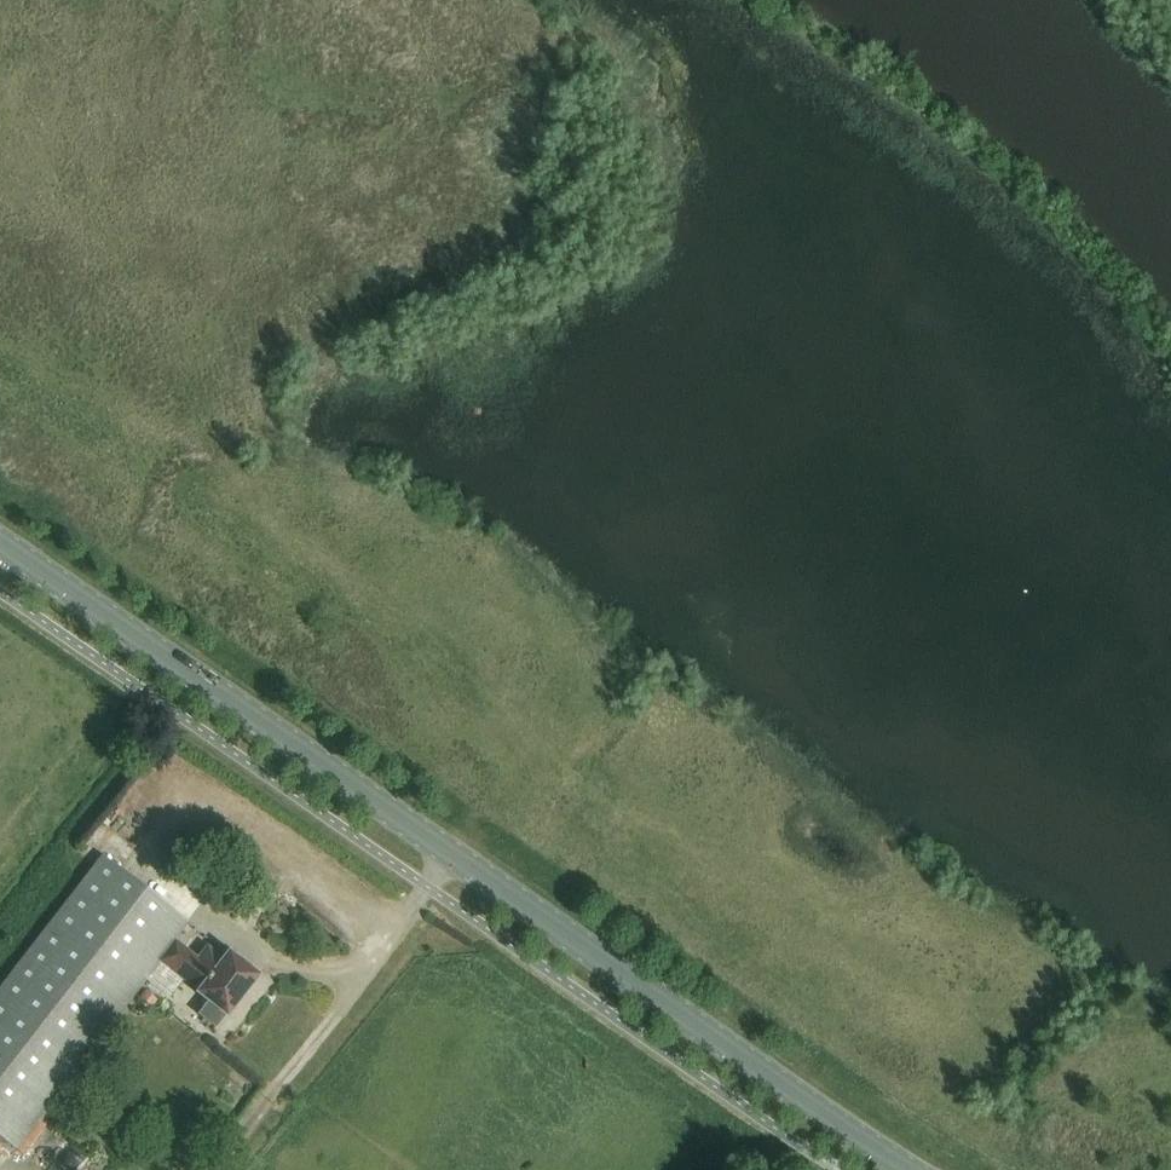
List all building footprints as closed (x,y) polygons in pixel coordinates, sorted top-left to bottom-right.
[(236,959),(230,955),(224,962),(208,949),(199,961),(197,959),(174,942),(188,923),(103,857),(0,991),(0,1137),(16,1149),(24,1155),(46,1127),(38,1120),(160,962),(200,992),(198,994),(209,1002),(199,1015),(216,1028),(226,1015),(227,1016),(258,976),(236,959)] [(146,993),(141,998),(152,1006),(156,1001),(146,993)]
